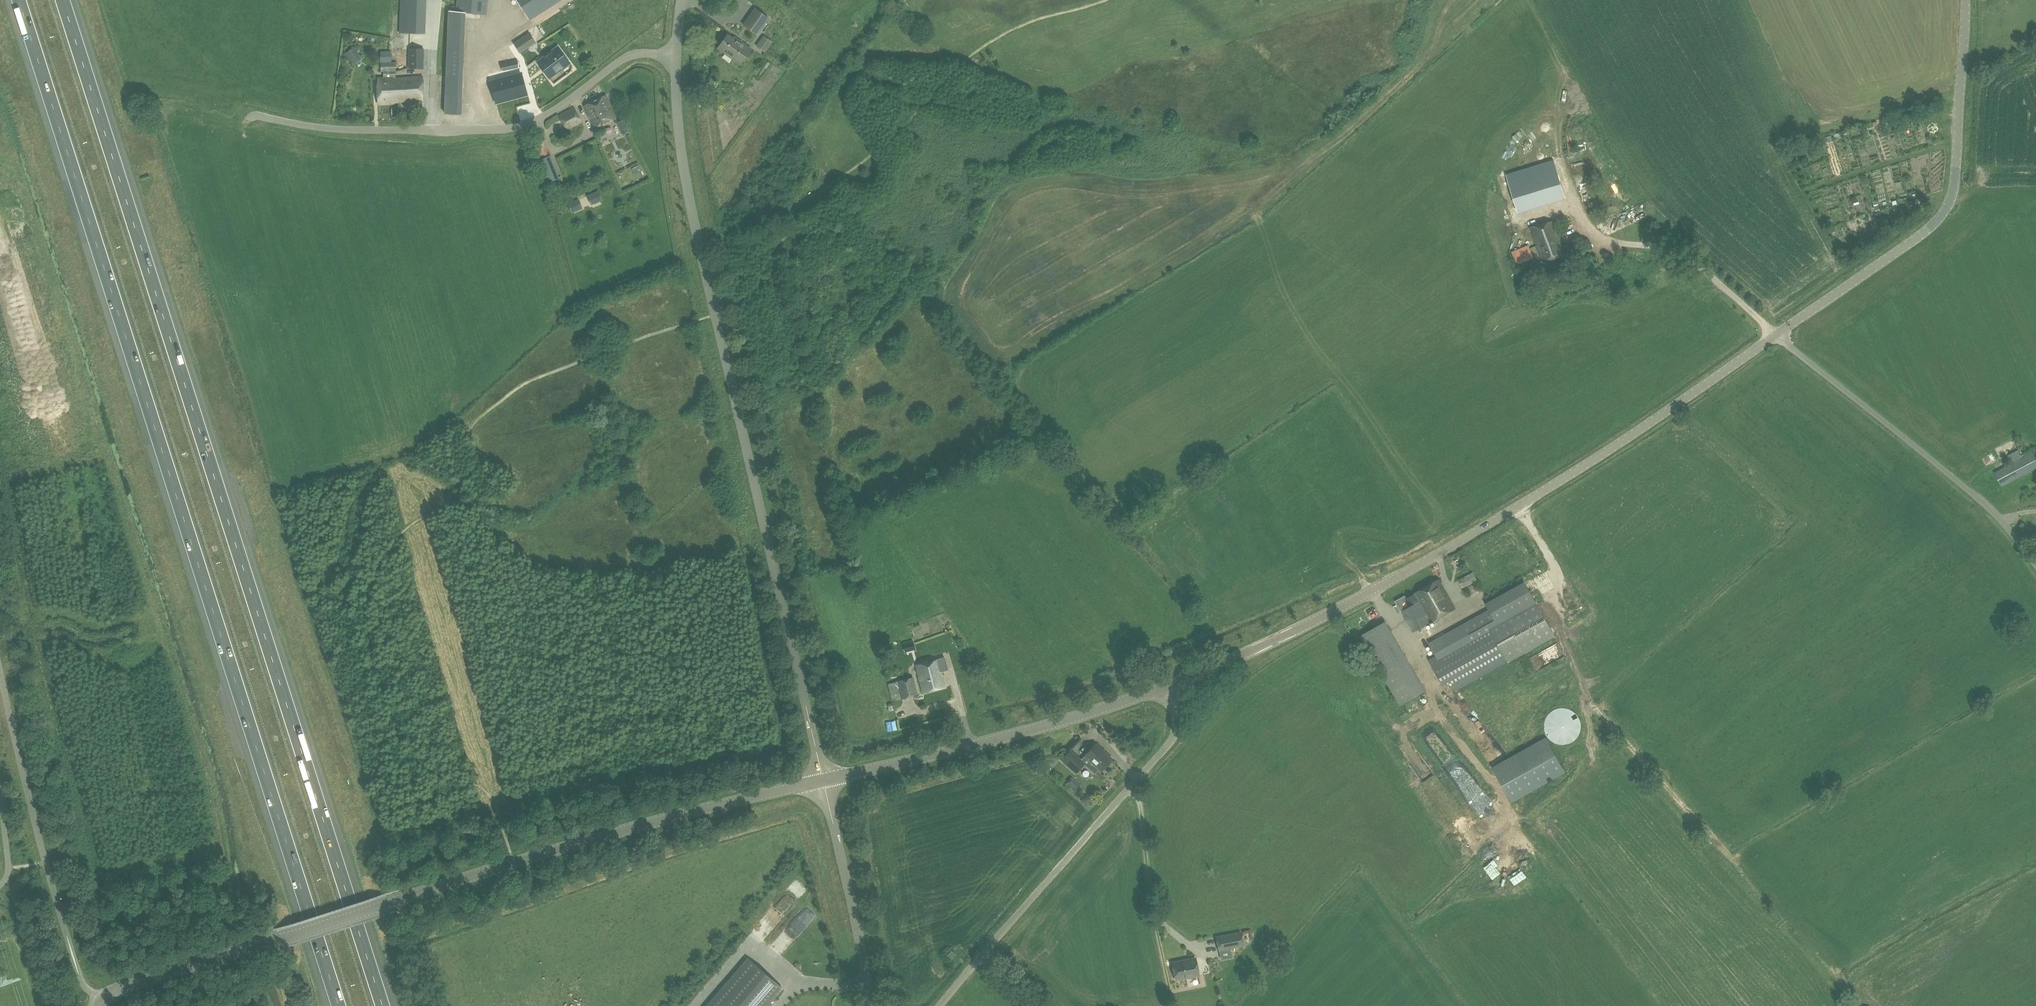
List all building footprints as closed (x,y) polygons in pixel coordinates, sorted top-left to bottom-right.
[(399,33),(425,34),(426,0),(400,0),(399,33)] [(465,13),(485,15),(487,0),(458,0),(457,11),(457,12),(465,13)] [(529,19),(559,0),(517,0),(529,19)] [(743,24),(756,34),(768,18),(755,8),(743,24)] [(718,48),(740,64),(751,49),(739,40),(738,42),(727,35),(718,48)] [(763,36),(760,41),(768,47),(772,42),(763,36)] [(522,38),(514,43),(520,52),(528,47),(522,38)] [(362,58),(354,47),(345,52),(354,64),(362,58)] [(446,95),(462,95),(463,47),(447,47),(446,95)] [(556,72),(555,71),(569,61),(558,47),(537,62),(549,78),(556,72)] [(409,48),(409,68),(423,68),(423,48),(409,48)] [(391,51),(381,51),(381,62),(392,61),(391,51)] [(517,60),(501,63),(502,70),(519,67),(517,60)] [(384,77),(378,77),(378,104),(393,103),(393,102),(423,100),(423,76),(395,78),(395,71),(396,70),(396,62),(381,62),(381,71),(384,71),(384,77)] [(504,80),(491,83),(494,95),(496,103),(527,94),(522,75),(504,80)] [(595,128),(616,118),(606,95),(585,105),(595,128)] [(581,122),(573,108),(559,115),(567,129),(581,122)] [(623,119),(617,122),(622,134),(629,132),(623,119)] [(537,160),(549,155),(543,139),(530,145),(537,160)] [(1565,197),(1554,159),(1506,174),(1517,211),(1565,197)] [(588,195),(591,204),(602,199),(598,191),(588,195)] [(568,204),(571,212),(582,207),(578,199),(568,204)] [(1541,261),(1566,253),(1571,251),(1568,244),(1564,245),(1556,220),(1531,227),(1537,245),(1536,246),(1541,261)] [(2002,486),(2035,467),(2035,451),(2022,458),(2018,450),(2008,455),(2012,463),(1994,472),(2002,486)] [(1462,588),(1477,580),(1473,572),(1458,580),(1462,588)] [(1439,580),(1418,591),(1415,593),(1416,593),(1406,598),(1410,606),(1401,611),(1413,632),(1455,609),(1439,580)] [(1508,661),(1554,636),(1534,601),(1524,582),(1485,603),(1489,609),(1429,642),(1436,656),(1429,660),(1443,685),(1450,681),(1456,690),(1508,661)] [(1423,693),(1383,624),(1360,637),(1400,706),(1423,693)] [(944,657),(915,665),(923,692),(946,686),(941,671),(948,669),(944,657)] [(918,695),(913,676),(897,681),(901,699),(918,695)] [(1492,767),(1512,802),(1564,772),(1545,737),(1492,767)] [(1097,743),(1085,755),(1081,759),(1070,749),(1060,759),(1076,774),(1085,764),(1095,773),(1099,769),(1101,771),(1113,758),(1097,743)] [(1241,932),(1216,937),(1219,950),(1243,945),(1241,932)] [(951,958),(956,954),(951,950),(947,955),(951,958)] [(747,958),(706,1005),(767,1005),(782,988),(747,958)] [(1176,979),(1198,975),(1195,958),(1173,963),(1176,979)]
